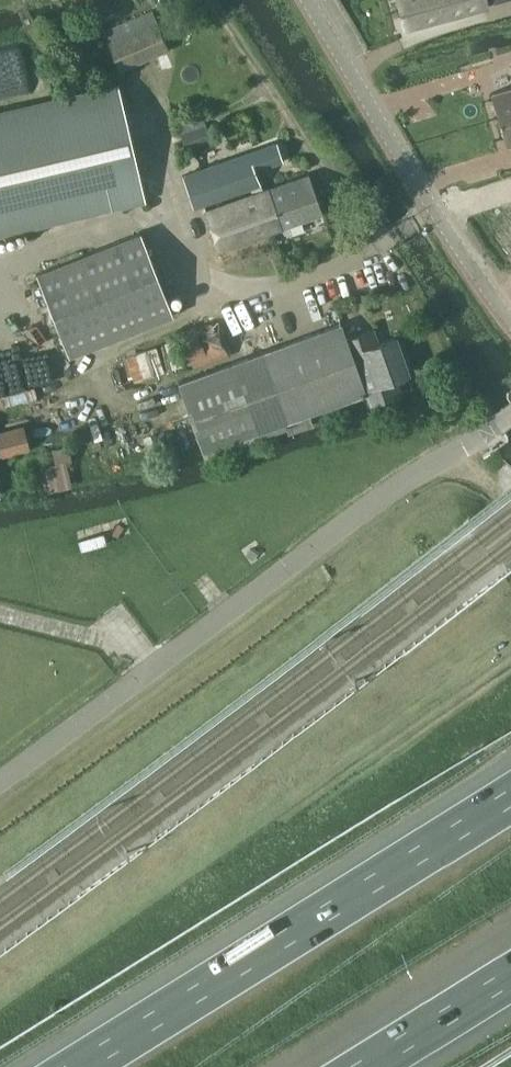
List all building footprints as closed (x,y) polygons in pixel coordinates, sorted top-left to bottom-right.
[(488,7),(486,0),(397,0),(405,29),(488,7)] [(104,32),(121,71),(170,50),(153,11),(104,32)] [(118,88),(0,116),(0,232),(144,198),(118,88)] [(491,93),(499,119),(510,116),(510,88),(491,93)] [(201,116),(178,124),(182,133),(181,134),(187,151),(213,142),(207,125),(205,126),(201,116)] [(499,119),(506,145),(510,144),(510,116),(499,119)] [(254,194),(206,210),(219,250),(323,213),(309,174),(263,191),(256,170),(283,161),(277,142),(183,174),(194,207),(252,187),(254,194)] [(37,273),(69,355),(173,314),(141,233),(37,273)] [(229,363),(178,381),(205,449),(207,454),(235,444),(265,434),(286,427),(288,433),(313,425),(309,412),(364,393),(368,404),(401,392),(396,377),(410,372),(397,336),(379,343),(374,329),(347,338),(342,323),(229,363)] [(24,424),(0,430),(0,457),(31,449),(24,424)] [(66,460),(40,467),(45,492),(72,486),(66,460)]
